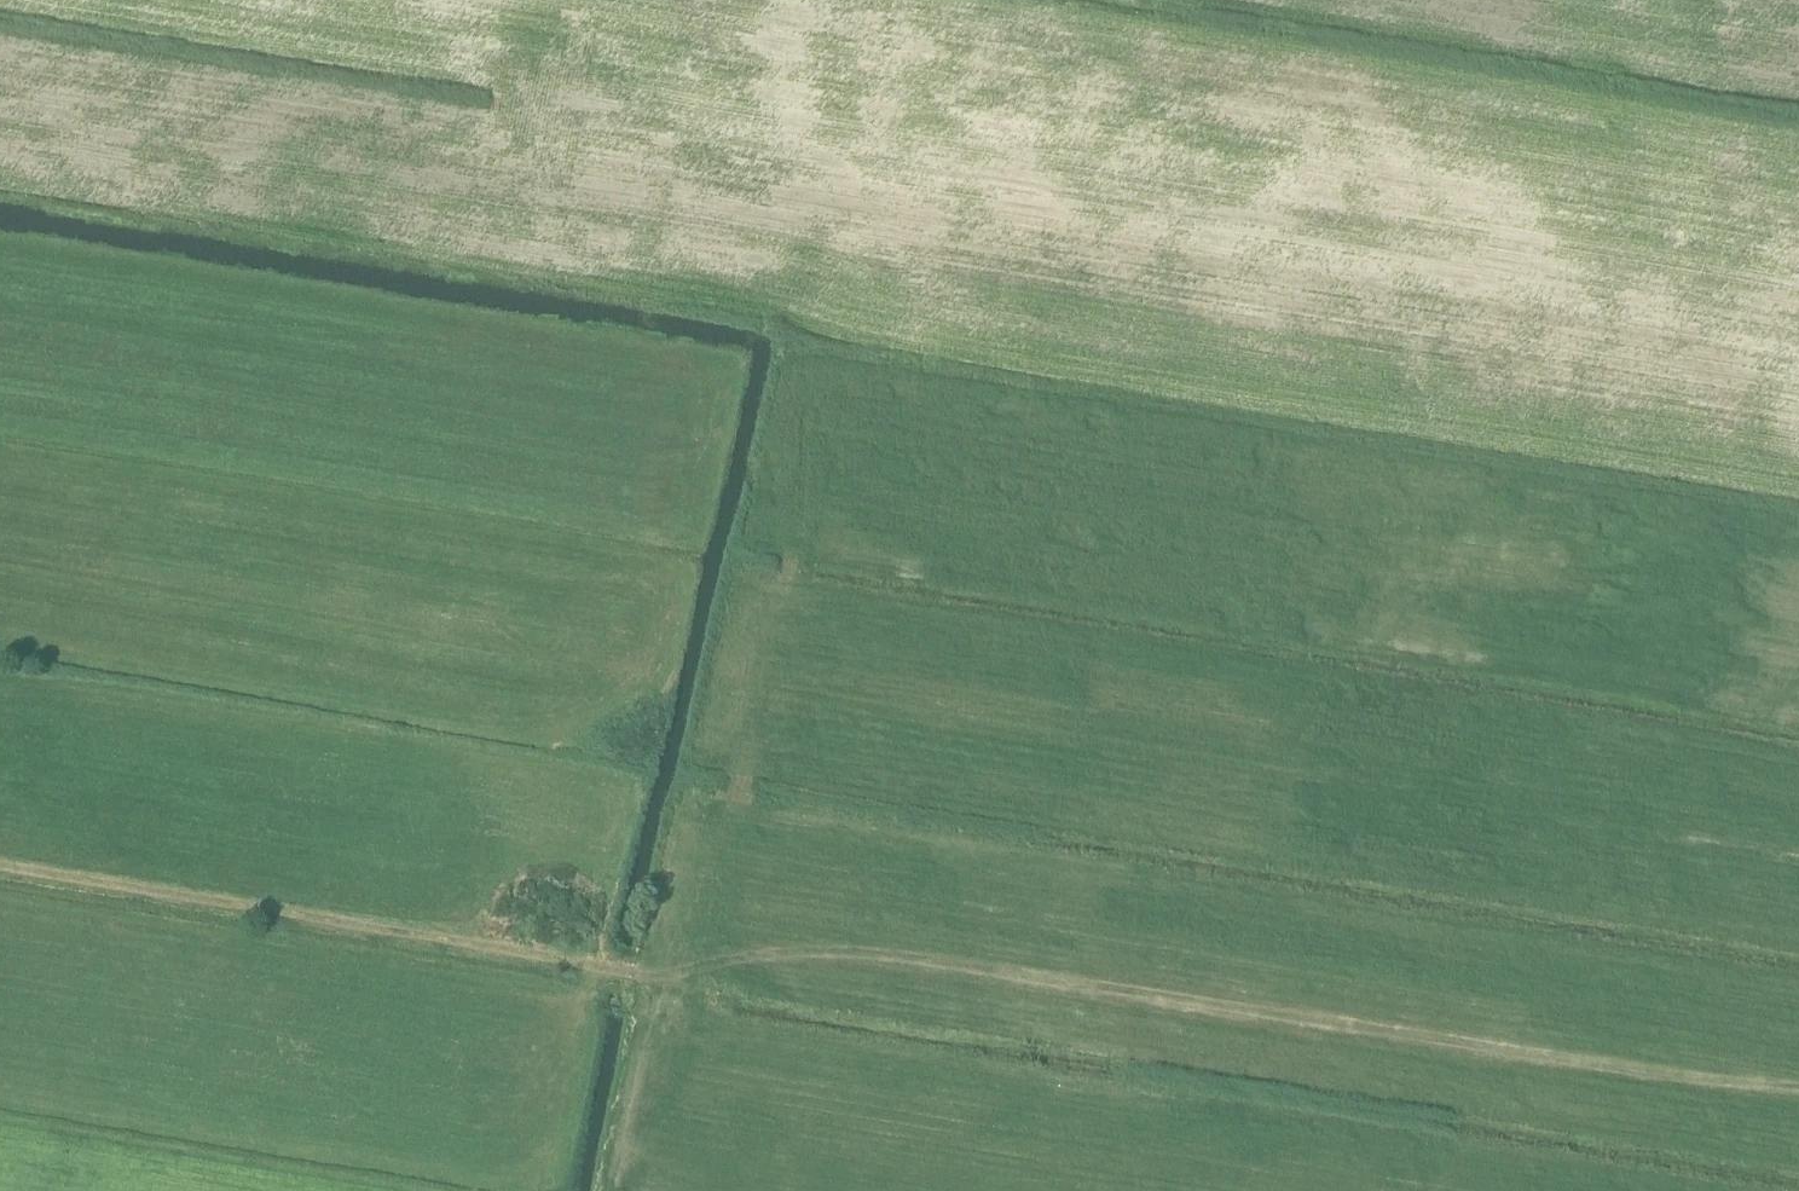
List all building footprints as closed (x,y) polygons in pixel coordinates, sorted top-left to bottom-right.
[(1788,827),(1798,834),(1798,812),(1788,827)] [(1768,855),(1761,866),(1777,875),(1783,864),(1768,855)] [(1613,1190),(1634,1190),(1626,1181),(1613,1190)]
